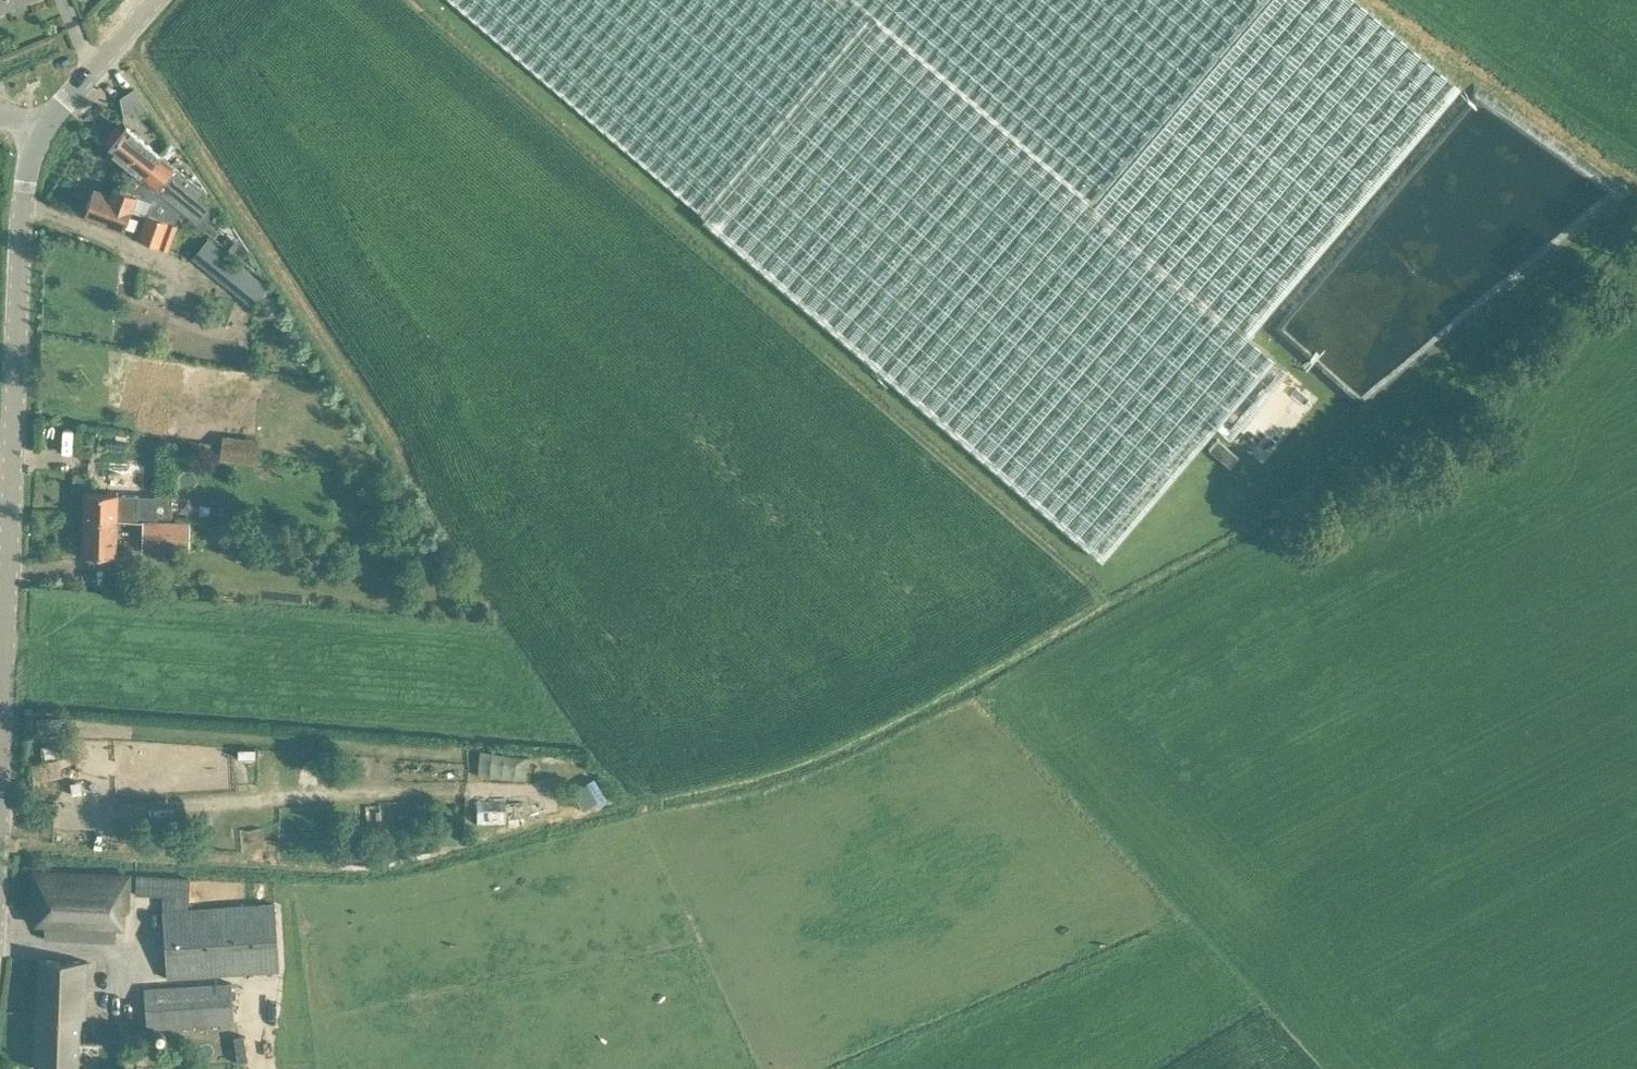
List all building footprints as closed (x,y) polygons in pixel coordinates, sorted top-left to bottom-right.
[(27,0),(0,0),(0,11),(27,0)] [(699,211),(697,214),(1101,558),(1102,559),(1210,433),(1216,425),(1229,437),(1287,370),(1247,335),(1460,87),(1358,0),(451,0),(699,211)] [(120,97),(123,113),(145,111),(147,109),(133,88),(120,97)] [(126,127),(107,150),(132,171),(142,178),(156,190),(182,211),(195,223),(209,206),(199,198),(205,190),(126,127)] [(93,187),(83,216),(123,231),(130,210),(142,178),(132,171),(125,190),(113,186),(110,194),(93,187)] [(146,216),(139,238),(167,249),(182,211),(156,190),(146,216)] [(210,239),(196,255),(256,305),(270,288),(210,239)] [(1218,439),(1209,449),(1229,467),(1238,457),(1218,439)] [(83,517),(116,519),(156,520),(156,516),(172,517),(173,495),(156,494),(156,496),(140,495),(140,476),(117,476),(116,494),(84,493),(83,517)] [(114,556),(116,519),(83,517),(82,554),(114,556)] [(143,521),(142,548),(189,550),(191,523),(143,521)] [(485,818),(513,812),(510,798),(482,803),(485,818)] [(515,815),(489,818),(490,831),(516,829),(515,815)] [(132,876),(32,871),(31,906),(45,906),(43,938),(115,942),(116,908),(130,909),(132,876)] [(275,903),(189,910),(190,879),(137,876),(136,895),(163,896),(162,910),(167,979),(280,971),(275,903)] [(39,959),(35,1068),(53,1068),(77,1068),(79,1016),(86,1016),(88,961),(39,959)] [(232,983),(144,989),(146,1016),(160,1028),(235,1023),(232,983)]
